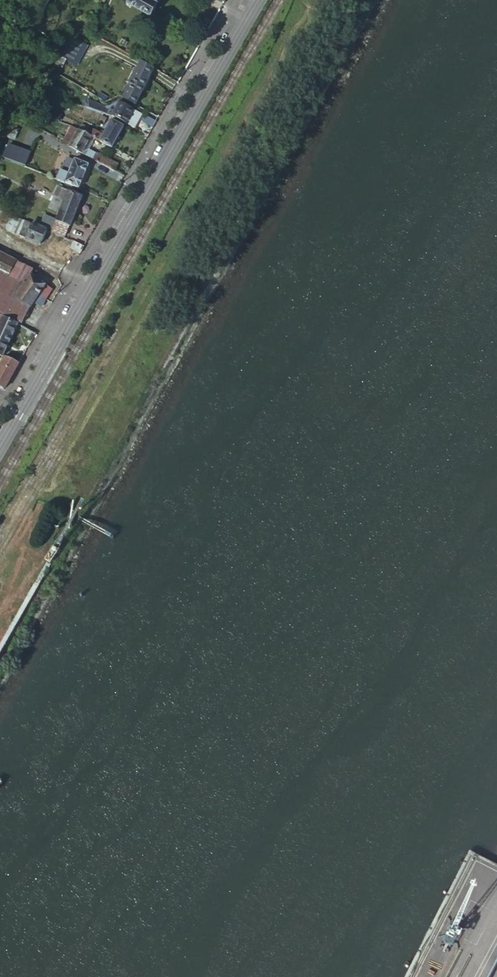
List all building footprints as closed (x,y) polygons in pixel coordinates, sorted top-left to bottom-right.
[(127,4),(148,16),(154,6),(150,4),(152,0),(130,0),(127,4)] [(77,39),(70,34),(63,45),(71,49),(77,39)] [(61,54),(65,60),(73,63),(85,43),(77,39),(71,49),(63,45),(61,54)] [(122,98),(135,104),(153,68),(142,61),(122,98)] [(96,104),(93,110),(112,116),(133,127),(139,112),(118,102),(112,106),(104,108),(96,104)] [(53,110),(50,115),(58,120),(61,114),(53,110)] [(152,127),(155,121),(143,114),(140,121),(152,127)] [(90,137),(110,148),(122,126),(110,120),(102,135),(93,130),(89,136),(90,137)] [(69,145),(77,130),(71,127),(63,142),(69,145)] [(90,137),(89,136),(77,130),(69,145),(81,153),(90,137)] [(6,152),(4,157),(18,163),(21,154),(15,152),(13,155),(6,152)] [(93,159),(99,162),(102,157),(95,153),(93,159)] [(57,179),(78,188),(88,164),(75,158),(73,161),(69,173),(62,170),(61,169),(57,179)] [(69,173),(73,161),(67,158),(62,170),(69,173)] [(59,197),(64,199),(68,190),(58,186),(55,193),(60,195),(59,197)] [(64,199),(56,219),(69,225),(80,195),(68,190),(64,199)] [(80,195),(69,225),(74,227),(86,197),(80,195)] [(24,220),(11,215),(5,229),(40,244),(45,229),(31,223),(28,229),(22,226),(24,220)] [(46,229),(64,236),(69,225),(56,219),(51,217),(46,229)] [(83,246),(74,241),(70,247),(79,253),(83,246)] [(16,260),(0,252),(0,272),(7,276),(16,260)] [(24,284),(30,274),(25,271),(28,267),(16,260),(7,276),(24,284)] [(46,298),(38,293),(37,295),(22,286),(23,285),(0,273),(0,314),(18,323),(20,323),(34,301),(41,305),(46,298)] [(38,293),(45,284),(30,274),(24,284),(23,285),(22,286),(37,295),(38,293)] [(38,293),(46,298),(52,288),(45,284),(38,293)] [(10,341),(18,323),(0,314),(0,336),(10,341)] [(3,356),(10,341),(0,336),(0,354),(3,356)] [(6,357),(0,367),(0,387),(3,389),(18,362),(6,357)]
